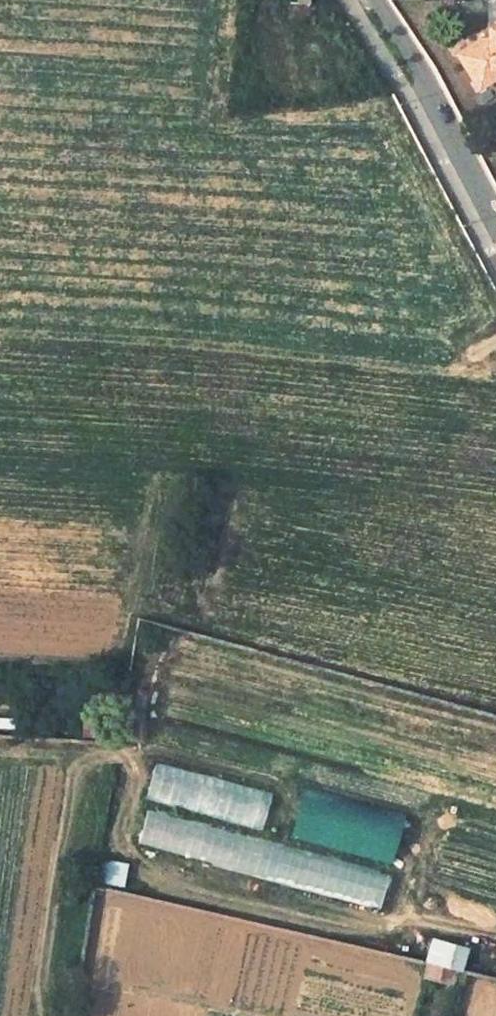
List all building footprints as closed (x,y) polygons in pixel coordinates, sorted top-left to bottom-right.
[(309,23),(308,0),(296,0),(296,6),(286,7),(286,24),(309,23)] [(474,78),(491,68),(495,67),(495,27),(491,31),(490,38),(481,38),(458,52),(474,78)] [(474,78),(479,87),(494,77),(495,77),(495,67),(491,68),(474,78)] [(152,761),(143,798),(260,829),(270,792),(152,761)] [(299,788),(287,838),(389,863),(402,814),(299,788)] [(138,846),(378,910),(389,872),(148,806),(138,846)] [(424,966),(462,970),(465,944),(426,941),(424,966)]
